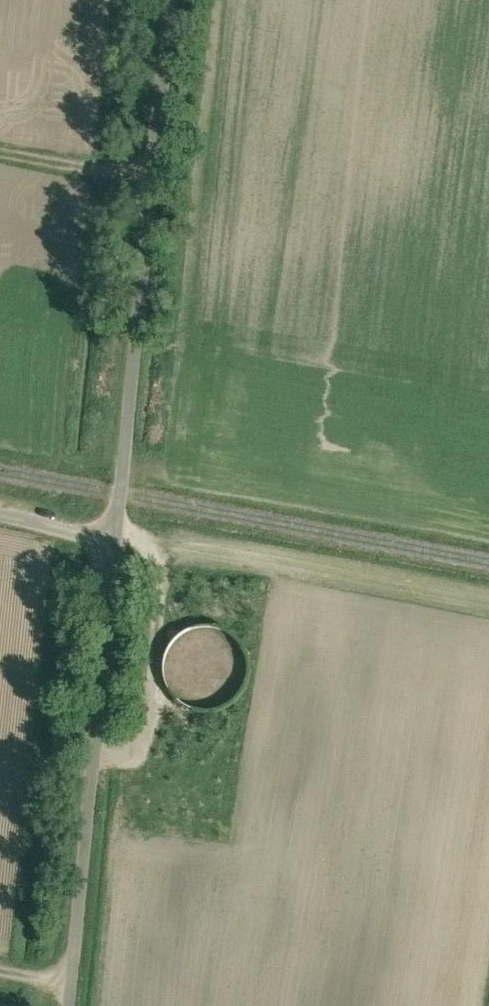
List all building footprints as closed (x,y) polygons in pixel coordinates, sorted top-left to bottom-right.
[(180,682),(225,683),(226,632),(181,631),(180,682)]
